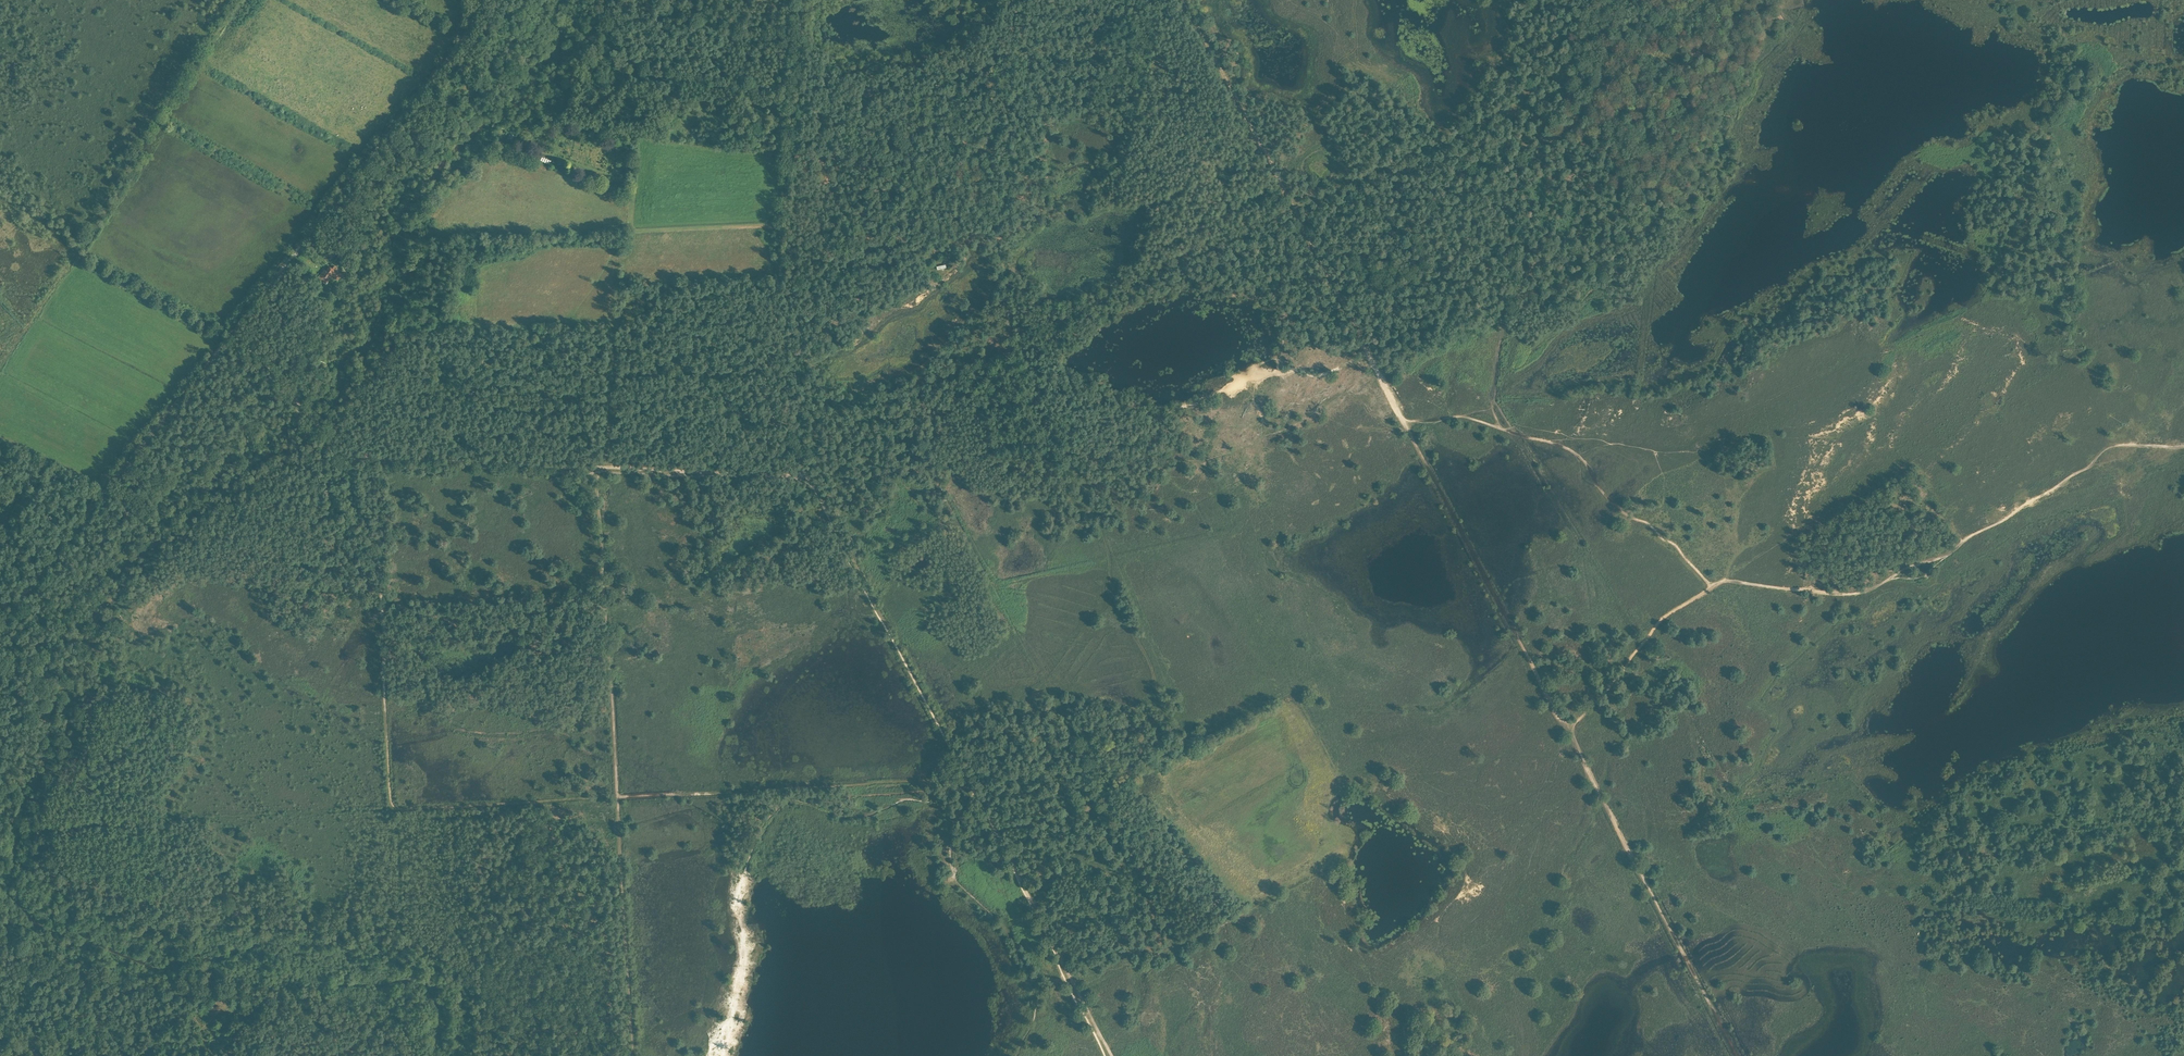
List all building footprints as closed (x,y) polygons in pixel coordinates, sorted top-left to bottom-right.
[(337,262),(342,265),(348,257),(343,254),(337,262)] [(320,278),(324,281),(323,282),(326,285),(328,282),(327,281),(332,275),(338,280),(343,273),(335,266),(332,269),(329,266),(320,278)] [(220,1008),(219,1005),(210,1009),(212,1012),(215,1011),(216,1013),(221,1010),(220,1009),(220,1008)]
